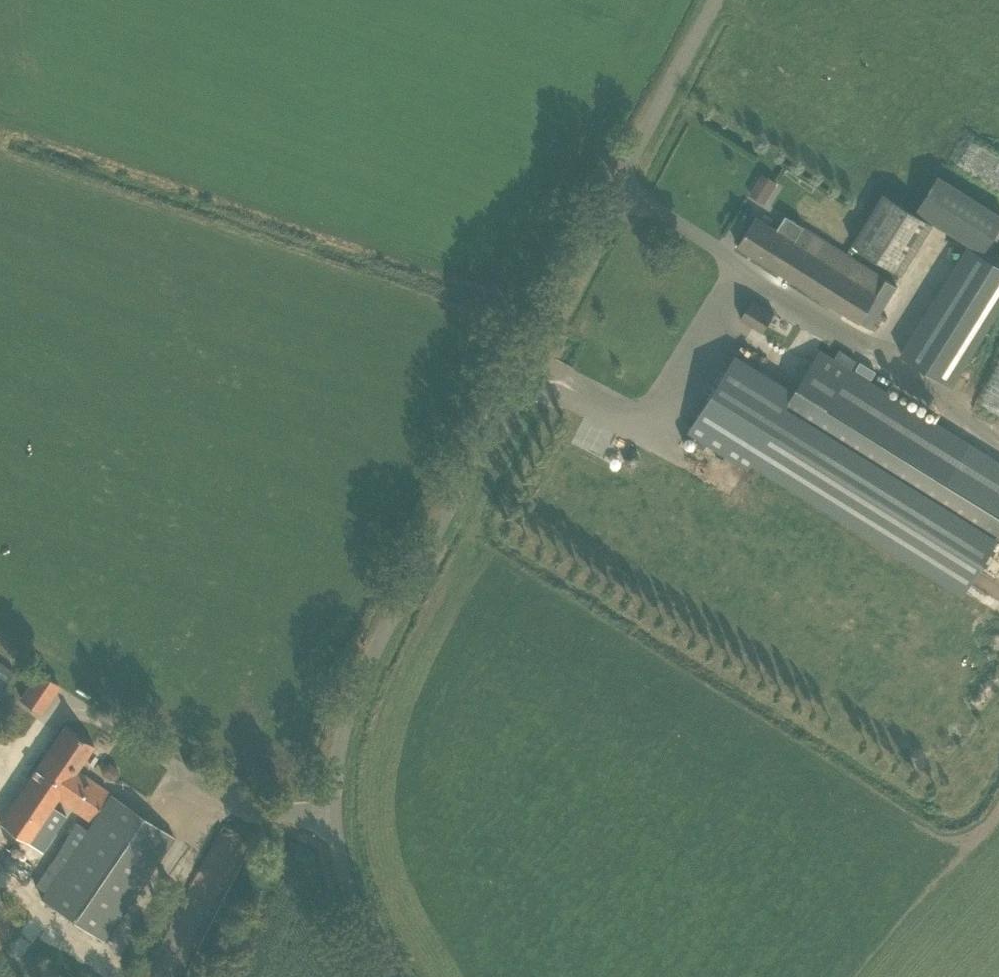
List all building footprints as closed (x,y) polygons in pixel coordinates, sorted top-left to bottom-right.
[(761,170),(750,191),(766,200),(778,179),(761,170)] [(917,208),(987,251),(998,232),(998,208),(939,172),(917,208)] [(855,245),(907,270),(934,215),(882,190),(855,245)] [(738,244),(737,245),(872,327),(897,286),(885,278),(886,276),(785,215),(777,228),(756,216),(738,244)] [(901,353),(951,385),(998,309),(998,264),(969,245),(901,353)] [(974,442),(973,443),(852,367),(857,360),(840,349),(834,358),(822,350),(797,391),(737,353),(690,430),(749,467),(754,459),(965,591),(998,536),(998,458),(974,442)] [(986,396),(980,406),(998,416),(998,403),(986,396)] [(13,672),(0,663),(0,692),(13,672)] [(40,713),(60,685),(39,670),(19,698),(40,713)] [(10,804),(0,819),(0,822),(42,851),(56,830),(43,821),(57,799),(87,820),(107,790),(76,769),(93,744),(65,725),(10,804)] [(111,793),(72,852),(62,845),(35,885),(45,892),(41,899),(103,940),(173,835),(111,793)] [(152,976),(175,976),(178,972),(159,963),(152,976)]
